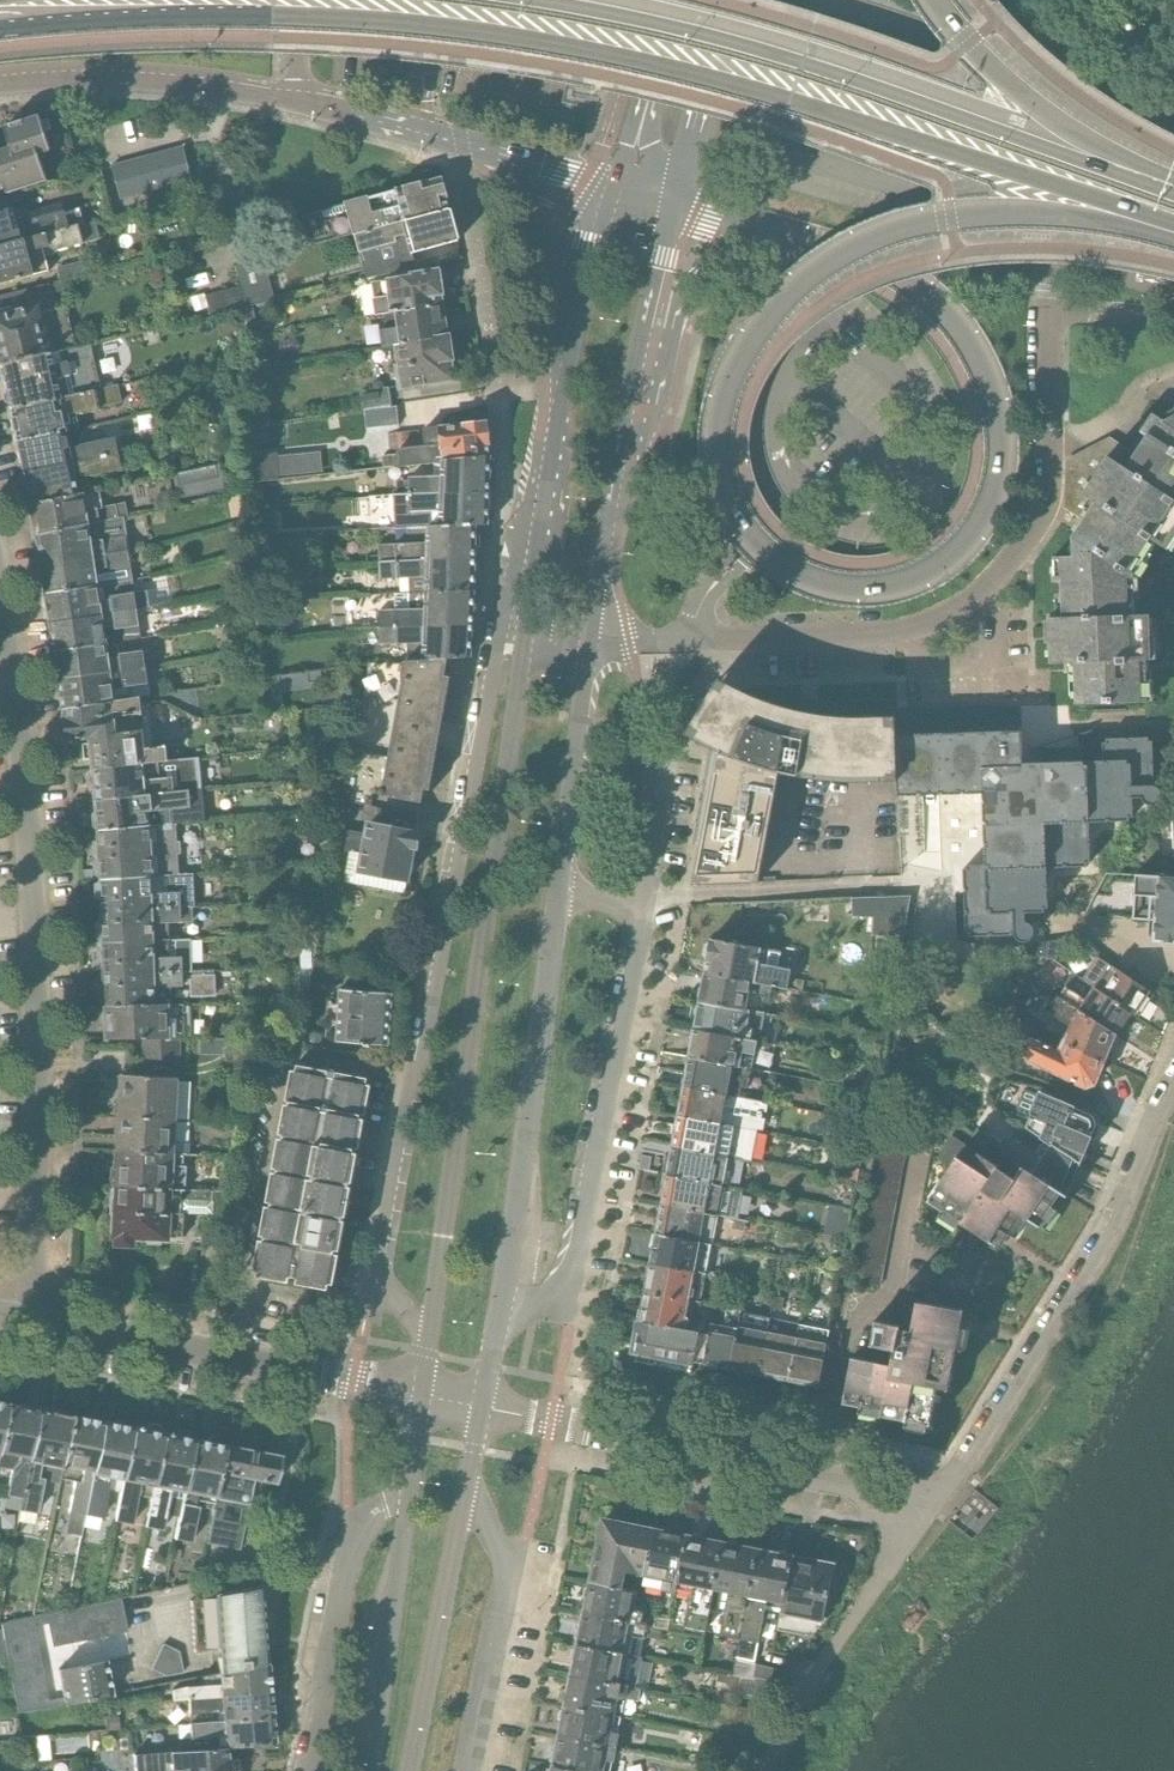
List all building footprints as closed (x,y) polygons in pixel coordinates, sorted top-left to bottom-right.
[(6,185),(9,194),(49,182),(41,156),(52,152),(52,151),(53,151),(42,116),(6,128),(11,145),(0,149),(0,187),(6,185)] [(197,194),(193,180),(185,148),(113,167),(122,199),(172,185),(176,200),(197,194)] [(344,242),(452,210),(443,179),(429,183),(429,182),(348,204),(357,236),(344,239),(344,242)] [(347,202),(314,211),(319,233),(353,225),(347,202)] [(81,226),(80,224),(84,223),(80,207),(34,219),(31,206),(20,208),(0,214),(0,249),(81,226)] [(452,210),(344,242),(349,257),(362,252),(394,244),(399,257),(461,241),(452,210)] [(0,249),(0,285),(51,271),(46,254),(86,244),(81,226),(0,249)] [(91,275),(88,259),(56,267),(60,282),(91,275)] [(255,305),(274,300),(264,260),(238,267),(244,290),(249,306),(255,305)] [(385,315),(444,305),(442,297),(444,297),(441,271),(387,279),(388,281),(372,284),(377,316),(385,315)] [(59,308),(52,284),(0,297),(0,354),(3,367),(67,351),(78,348),(67,307),(59,308)] [(238,309),(249,306),(244,290),(230,294),(234,311),(238,311),(238,309)] [(255,305),(249,306),(248,335),(259,334),(255,305)] [(383,347),(451,337),(450,334),(448,334),(444,305),(385,315),(387,330),(381,331),(383,347)] [(249,306),(238,309),(238,311),(242,336),(248,335),(249,306)] [(451,337),(383,347),(383,349),(396,347),(399,365),(395,365),(399,388),(455,380),(452,363),(454,362),(451,337)] [(13,411),(76,395),(72,377),(73,377),(71,362),(69,363),(67,351),(3,367),(13,411)] [(21,444),(81,429),(77,413),(124,403),(120,385),(76,395),(13,411),(21,444)] [(391,406),(393,405),(390,387),(361,392),(362,398),(357,399),(358,411),(365,410),(391,406)] [(391,406),(365,410),(367,429),(400,426),(398,406),(391,407),(391,406)] [(1155,541),(1168,550),(1173,542),(1173,417),(1171,418),(1168,413),(1159,418),(1153,414),(1141,433),(1147,437),(1126,469),(1108,457),(1083,495),(1095,503),(1073,538),(1074,557),(1054,558),(1055,581),(1062,580),(1063,618),(1049,618),(1050,664),(1075,663),(1076,705),(1148,702),(1146,661),(1152,660),(1151,615),(1134,616),(1134,578),(1136,574),(1155,541)] [(442,463),(492,457),(489,422),(486,422),(482,418),(480,417),(475,416),(473,417),(469,420),(466,423),(440,427),(424,429),(425,446),(398,449),(398,454),(383,456),(384,468),(400,466),(399,468),(442,463)] [(27,474),(120,453),(117,438),(85,444),(81,429),(21,444),(27,474)] [(33,505),(93,491),(91,476),(123,469),(120,453),(27,474),(33,505)] [(247,483),(280,480),(279,453),(248,457),(247,483)] [(395,496),(491,494),(492,457),(442,463),(442,477),(411,477),(399,477),(394,478),(395,496)] [(178,502),(216,493),(212,473),(174,481),(178,502)] [(39,537),(92,525),(102,522),(130,516),(127,503),(103,508),(100,490),(93,491),(33,505),(39,537)] [(422,526),(477,525),(490,525),(491,494),(395,496),(380,496),(381,513),(395,513),(422,511),(422,526)] [(43,565),(130,549),(147,547),(145,533),(105,538),(105,541),(95,543),(92,525),(39,537),(43,565)] [(381,562),(477,556),(477,525),(422,526),(408,527),(409,544),(391,545),(379,545),(381,562)] [(48,596),(101,586),(98,569),(108,568),(110,571),(133,568),(130,549),(43,565),(48,596)] [(411,593),(476,591),(477,556),(381,562),(382,580),(410,579),(411,593)] [(139,610),(153,606),(173,603),(171,586),(150,589),(150,591),(136,593),(136,592),(112,596),(113,599),(103,601),(101,586),(48,596),(52,623),(139,610)] [(381,628),(474,624),(476,591),(411,593),(396,594),(397,610),(380,611),(381,628)] [(56,652),(110,644),(107,628),(117,627),(117,630),(141,626),(139,610),(52,623),(56,652)] [(409,660),(449,659),(472,658),(474,624),(381,628),(381,645),(407,645),(409,660)] [(60,681),(148,668),(145,651),(121,654),(121,657),(112,659),(110,644),(56,652),(60,681)] [(395,730),(435,738),(449,659),(409,660),(372,663),(365,696),(400,703),(395,730)] [(65,709),(135,698),(133,687),(150,684),(148,668),(60,681),(65,709)] [(810,714),(792,710),(775,705),(763,700),(751,695),(743,713),(727,711),(720,749),(718,751),(719,752),(716,770),(710,801),(702,843),(694,885),(760,882),(767,843),(774,803),(779,774),(809,779),(840,782),(870,782),(898,781),(896,717),(860,718),(847,718),(835,717),(810,714)] [(85,739),(154,729),(151,703),(143,704),(142,698),(135,698),(65,709),(68,740),(85,739)] [(94,770),(162,762),(170,762),(168,746),(166,746),(166,747),(156,748),(154,729),(85,739),(84,744),(86,760),(94,759),(94,770)] [(435,738),(395,730),(390,757),(355,751),(347,801),(372,806),(374,794),(382,790),(382,796),(423,803),(435,738)] [(1149,826),(1158,816),(1152,811),(1152,805),(1155,805),(1159,803),(1160,801),(1161,799),(1162,798),(1162,795),(1160,790),(1158,788),(1155,786),(1154,786),(1153,742),(1149,742),(1149,738),(1107,740),(1107,743),(1104,743),(1104,762),(1023,764),(1022,732),(898,736),(900,796),(985,793),(987,865),(969,866),(969,869),(965,870),(967,933),(970,933),(971,937),(1015,935),(1016,938),(1019,941),(1021,942),(1025,942),(1028,942),(1031,940),(1034,936),(1034,932),(1034,929),(1033,926),(1031,925),(1029,924),(1026,923),(1025,913),(1045,912),(1044,908),(1048,908),(1046,868),(1088,866),(1088,863),(1091,863),(1089,822),(1129,821),(1129,817),(1133,817),(1133,811),(1149,826)] [(97,800),(189,791),(187,776),(163,779),(162,762),(94,770),(95,772),(90,775),(91,786),(96,789),(97,800)] [(100,829),(151,826),(149,812),(173,810),(174,824),(206,821),(204,789),(189,791),(97,800),(98,811),(93,815),(95,826),(100,829)] [(351,853),(348,869),(409,880),(415,848),(418,848),(421,833),(416,832),(419,815),(387,809),(384,826),(367,823),(366,833),(349,830),(345,852),(351,853)] [(1158,816),(1149,826),(1173,825),(1173,833),(1173,816),(1158,816)] [(103,881),(172,876),(171,855),(183,854),(182,842),(170,843),(169,824),(151,826),(100,829),(102,857),(97,861),(98,874),(103,877),(103,881)] [(1143,875),(1140,920),(1154,921),(1153,943),(1173,944),(1173,874),(1143,875)] [(104,910),(194,907),(194,892),(191,892),(190,875),(172,876),(103,881),(98,884),(98,897),(104,899),(104,910)] [(873,936),(904,937),(912,896),(881,897),(853,898),(853,917),(874,918),(873,936)] [(105,943),(171,940),(171,923),(195,922),(194,907),(104,910),(104,922),(99,925),(100,937),(105,939),(105,943)] [(707,974),(752,983),(756,984),(774,987),(789,990),(792,970),(779,967),(782,951),(713,939),(712,943),(707,946),(706,955),(709,960),(707,974)] [(1056,961),(1059,957),(1067,939),(1044,943),(1037,958),(1056,961)] [(106,974),(198,972),(197,957),(172,957),(171,940),(105,943),(106,946),(100,948),(101,960),(106,962),(106,974)] [(1099,988),(1134,1013),(1149,990),(1098,957),(1088,972),(1103,982),(1099,988)] [(108,1006),(172,1005),(173,1005),(172,987),(185,987),(185,983),(192,983),(192,998),(218,997),(217,974),(192,975),(192,973),(198,973),(198,972),(106,974),(107,986),(102,989),(102,1000),(107,1002),(107,1006),(108,1006)] [(701,1002),(747,1010),(752,983),(707,974),(701,1002)] [(774,987),(756,984),(754,994),(772,997),(774,987)] [(1126,1026),(1134,1013),(1099,988),(1094,986),(1085,999),(1067,986),(1060,997),(1116,1034),(1122,1024),(1126,1026)] [(341,989),(337,1042),(390,1046),(393,993),(341,989)] [(1104,1062),(1116,1034),(1060,997),(1058,996),(1048,1011),(1071,1026),(1061,1044),(1059,1050),(1027,1035),(1017,1053),(1087,1087),(1095,1084),(1104,1062)] [(696,1032),(758,1042),(761,1042),(765,1013),(747,1010),(701,1002),(696,1009),(696,1012),(696,1016),(698,1020),(696,1032)] [(173,1017),(172,1005),(108,1006),(108,1011),(102,1013),(103,1021),(108,1024),(108,1040),(145,1039),(186,1038),(186,1017),(173,1017)] [(691,1057),(754,1069),(758,1042),(696,1032),(691,1057)] [(254,1067),(261,1067),(267,1037),(227,1041),(228,1048),(224,1049),(229,1071),(241,1069),(254,1067)] [(182,1060),(182,1039),(145,1039),(146,1062),(182,1060)] [(685,1088),(740,1099),(742,1087),(750,1089),(754,1069),(691,1057),(685,1088)] [(879,1071),(893,1081),(899,1070),(881,1060),(879,1071)] [(329,1290),(369,1079),(298,1066),(259,1277),(290,1283),(291,1277),(299,1278),(298,1284),(329,1290)] [(122,1118),(179,1121),(182,1079),(124,1075),(122,1118)] [(680,1117),(735,1126),(740,1099),(685,1088),(680,1117)] [(1082,1162),(1095,1128),(1096,1127),(1096,1125),(1096,1123),(1095,1121),(1094,1120),(1093,1118),(1092,1117),(1090,1116),(1039,1092),(1026,1128),(1035,1134),(1082,1162)] [(674,1146),(729,1156),(753,1160),(759,1130),(735,1126),(680,1117),(674,1146)] [(121,1151),(189,1154),(191,1155),(192,1143),(178,1142),(179,1121),(122,1118),(121,1151)] [(1069,1196),(1082,1162),(1035,1134),(1027,1147),(1010,1137),(1009,1138),(998,1131),(994,1139),(989,1136),(985,1141),(1017,1162),(1069,1196)] [(1069,1196),(1017,1162),(1010,1174),(951,1135),(938,1158),(951,1167),(928,1202),(943,1211),(939,1217),(958,1229),(961,1223),(1001,1249),(1011,1234),(1016,1238),(1028,1219),(1040,1226),(1040,1225),(1046,1229),(1058,1210),(1052,1206),(1061,1193),(1068,1198),(1069,1196)] [(669,1176),(724,1186),(729,1156),(674,1146),(669,1176)] [(119,1185),(188,1189),(189,1154),(121,1151),(120,1166),(115,1168),(115,1182),(119,1184),(119,1185)] [(664,1205),(718,1216),(738,1220),(744,1189),(724,1186),(669,1176),(664,1205)] [(173,1237),(183,1237),(184,1216),(208,1217),(208,1224),(226,1227),(233,1192),(187,1191),(119,1185),(114,1190),(118,1204),(119,1237),(118,1245),(135,1246),(136,1238),(151,1243),(173,1237)] [(658,1235),(713,1245),(718,1216),(664,1205),(658,1235)] [(851,1211),(829,1207),(823,1234),(845,1238),(851,1211)] [(653,1264),(707,1274),(713,1245),(658,1235),(653,1264)] [(642,1320),(696,1330),(707,1274),(653,1264),(642,1320)] [(773,1307),(784,1308),(786,1298),(774,1296),(773,1307)] [(861,1406),(859,1413),(881,1417),(882,1416),(907,1420),(906,1427),(928,1431),(928,1424),(931,1425),(938,1387),(948,1389),(956,1349),(963,1350),(967,1329),(960,1327),(964,1310),(904,1298),(901,1324),(877,1320),(872,1345),(894,1349),(891,1364),(853,1356),(843,1404),(861,1406)] [(705,1363),(731,1368),(742,1313),(743,1309),(729,1306),(725,1326),(713,1323),(705,1363)] [(731,1368),(760,1374),(771,1319),(742,1313),(731,1368)] [(760,1374),(789,1380),(800,1323),(771,1317),(771,1319),(760,1374)] [(694,1361),(705,1363),(713,1323),(710,1322),(708,1333),(696,1330),(642,1320),(641,1322),(640,1322),(635,1351),(638,1351),(636,1362),(650,1364),(649,1366),(692,1374),(694,1361)] [(800,1323),(789,1380),(820,1386),(830,1330),(800,1323)] [(10,1403),(5,1402),(6,1399),(4,1396),(0,1395),(0,1456),(10,1403)] [(23,1498),(41,1409),(10,1403),(0,1456),(0,1468),(12,1470),(6,1495),(23,1498)] [(60,1483),(61,1479),(73,1416),(41,1409),(23,1498),(21,1510),(38,1514),(45,1480),(60,1483)] [(81,1537),(85,1515),(103,1422),(73,1416),(61,1479),(74,1481),(69,1512),(75,1513),(70,1534),(81,1537)] [(108,1490),(121,1492),(134,1428),(103,1422),(85,1515),(102,1519),(108,1490)] [(139,1494),(152,1497),(164,1434),(161,1433),(162,1430),(160,1426),(151,1424),(147,1426),(147,1430),(134,1428),(121,1492),(115,1521),(133,1525),(139,1494)] [(166,1516),(178,1519),(194,1440),(191,1439),(192,1436),(190,1432),(181,1430),(178,1431),(177,1436),(164,1434),(152,1497),(145,1527),(164,1531),(166,1516)] [(200,1507),(213,1510),(216,1496),(225,1446),(221,1445),(219,1438),(211,1436),(206,1442),(194,1440),(178,1519),(174,1540),(193,1543),(200,1507)] [(225,1446),(216,1496),(249,1503),(254,1480),(277,1484),(279,1476),(282,1475),(284,1466),(281,1464),(282,1457),(225,1446)] [(245,1524),(211,1517),(207,1541),(241,1548),(245,1524)] [(638,1576),(646,1577),(655,1530),(604,1521),(591,1582),(624,1588),(627,1572),(638,1574),(638,1576)] [(677,1592),(679,1584),(688,1537),(655,1530),(646,1577),(644,1586),(677,1592)] [(706,1632),(715,1590),(724,1544),(688,1537),(679,1584),(694,1587),(685,1628),(706,1632)] [(739,1639),(741,1640),(758,1550),(724,1544),(715,1590),(729,1593),(721,1636),(739,1639)] [(780,1620),(783,1621),(794,1556),(791,1555),(791,1557),(758,1550),(741,1640),(739,1639),(734,1658),(755,1663),(768,1601),(783,1603),(780,1620)] [(794,1556),(783,1621),(783,1622),(812,1627),(824,1615),(828,1592),(835,1593),(838,1574),(803,1568),(805,1558),(794,1556)] [(585,1613),(643,1624),(645,1611),(635,1610),(639,1590),(636,1589),(635,1590),(624,1588),(591,1582),(585,1613)] [(268,1665),(267,1649),(265,1622),(262,1586),(214,1596),(214,1598),(210,1599),(190,1602),(195,1655),(214,1651),(214,1650),(218,1649),(220,1675),(268,1665)] [(128,1629),(121,1599),(75,1609),(47,1614),(49,1621),(54,1645),(128,1629)] [(579,1644),(640,1656),(643,1639),(645,1639),(647,1627),(642,1625),(643,1624),(585,1613),(579,1644)] [(659,1617),(656,1616),(654,1627),(669,1630),(672,1619),(671,1619),(659,1617)] [(6,1652),(19,1714),(47,1708),(30,1624),(2,1630),(6,1652)] [(573,1674),(637,1687),(643,1657),(640,1656),(579,1644),(573,1674)] [(180,1654),(164,1646),(152,1671),(167,1678),(184,1675),(180,1654)] [(718,1671),(727,1672),(755,1678),(755,1676),(758,1663),(755,1663),(734,1658),(730,1657),(729,1659),(719,1657),(716,1670),(718,1671)] [(107,1662),(61,1671),(68,1704),(114,1695),(107,1662)] [(189,1700),(271,1693),(268,1665),(220,1675),(202,1678),(204,1685),(188,1687),(173,1690),(174,1700),(189,1699),(189,1700)] [(755,1678),(740,1675),(727,1672),(718,1671),(715,1681),(725,1683),(730,1690),(737,1691),(737,1692),(785,1701),(789,1683),(755,1676),(755,1678)] [(567,1706),(622,1716),(625,1700),(627,1700),(627,1699),(640,1701),(642,1688),(637,1687),(573,1674),(567,1706)] [(190,1723),(273,1717),(271,1693),(189,1700),(190,1723)] [(720,1721),(747,1727),(751,1710),(723,1705),(720,1721)] [(561,1737),(618,1748),(621,1734),(619,1733),(622,1716),(567,1706),(561,1737)] [(192,1750),(223,1748),(275,1744),(273,1717),(190,1723),(192,1750)] [(574,1770),(611,1770),(613,1761),(615,1762),(618,1748),(561,1737),(555,1767),(574,1770)] [(56,1742),(57,1756),(77,1754),(76,1740),(56,1742)] [(224,1759),(223,1748),(192,1750),(134,1755),(135,1770),(225,1770),(224,1759)]
